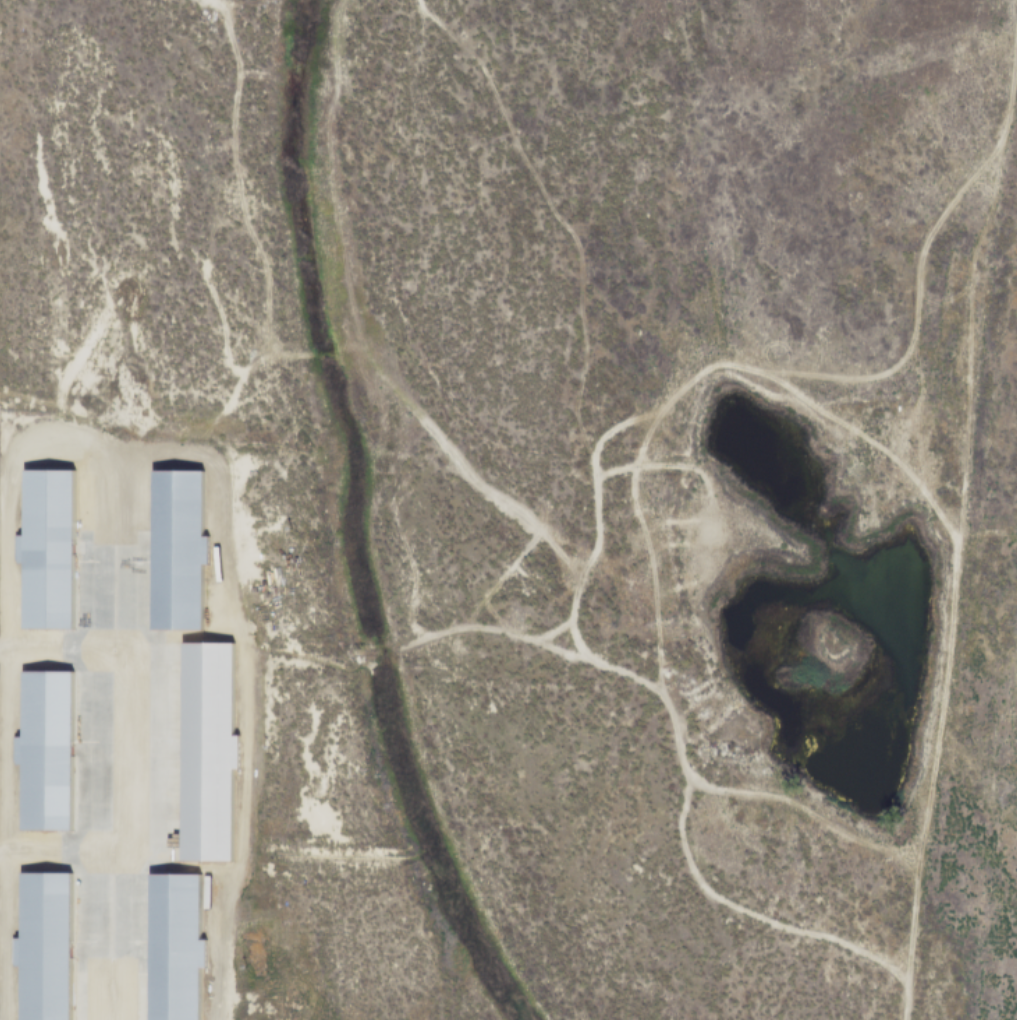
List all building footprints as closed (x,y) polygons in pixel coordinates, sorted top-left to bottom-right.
[(148,467),(197,467),(196,533),(202,533),(202,562),(196,562),(196,626),(148,626),(148,467)] [(17,468),(66,468),(66,627),(17,627),(17,562),(12,562),(12,533),(17,533),(17,468)] [(229,765),(229,860),(181,860),(181,640),(229,640),(229,736),(234,736),(234,765),(229,765)] [(10,734),(16,734),(16,669),(64,669),(64,828),(16,828),(16,762),(10,762),(10,734)] [(67,872),(67,1019),(19,1019),(19,966),(13,966),(14,937),(19,937),(19,872),(67,872)] [(191,966),(191,1019),(143,1019),(143,872),(192,872),(192,938),(197,938),(197,966),(191,966)]
